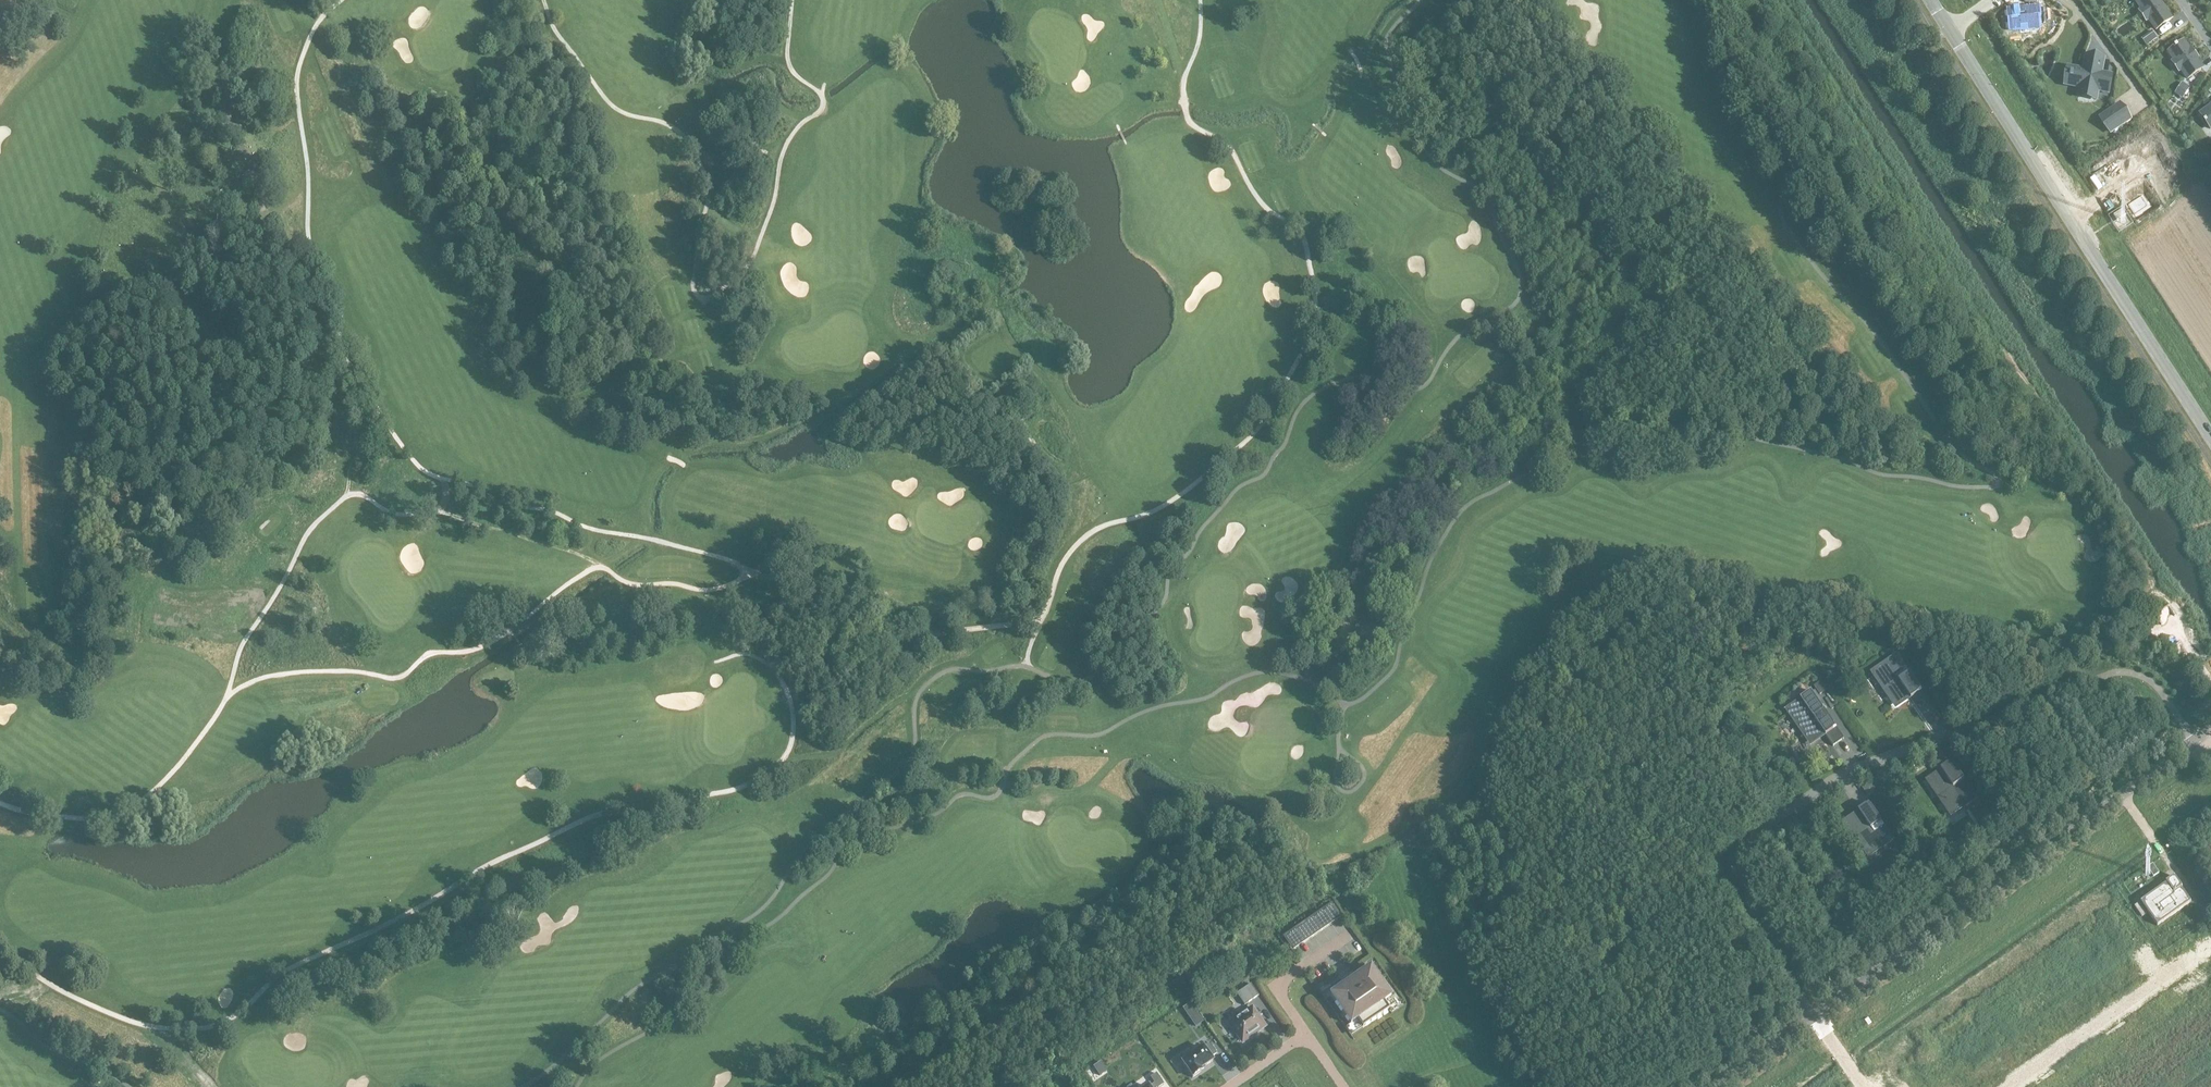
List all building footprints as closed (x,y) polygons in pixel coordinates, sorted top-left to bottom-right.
[(2137,1),(2155,28),(2170,18),(2157,0),(2138,0),(2137,1)] [(2039,7),(2008,9),(2010,30),(2021,29),(2021,33),(2029,32),(2028,30),(2039,29),(2038,15),(2040,15),(2039,7)] [(2175,48),(2169,52),(2188,79),(2202,68),(2183,42),(2177,46),(2177,45),(2175,46),(2175,48)] [(2084,70),(2073,68),(2070,86),(2081,88),(2080,92),(2097,95),(2098,91),(2109,93),(2112,76),(2101,74),(2103,64),(2096,63),(2096,65),(2092,64),(2092,62),(2086,61),(2084,70)] [(2181,89),(2176,96),(2181,100),(2186,92),(2181,89)] [(2124,102),(2105,115),(2115,129),(2134,116),(2124,102)] [(2201,115),(2205,121),(2204,121),(2205,124),(2206,123),(2210,129),(2210,107),(2201,115)] [(2141,209),(2149,204),(2143,194),(2135,199),(2141,209)] [(2117,221),(2126,216),(2122,210),(2114,216),(2117,221)] [(2168,606),(2155,616),(2162,624),(2174,614),(2168,606)] [(2205,656),(2205,643),(2195,643),(2195,657),(2205,656)] [(2177,659),(2182,667),(2192,661),(2187,653),(2177,659)] [(1907,669),(1897,654),(1888,660),(1889,660),(1886,662),(1890,667),(1887,669),(1885,666),(1875,673),(1890,695),(1887,697),(1891,703),(1894,701),(1897,705),(1907,698),(1905,694),(1907,693),(1911,698),(1921,692),(1922,691),(1910,673),(1899,680),(1897,676),(1907,669)] [(1801,699),(1804,704),(1802,706),(1800,703),(1789,710),(1805,732),(1802,734),(1806,740),(1808,738),(1811,742),(1822,735),(1820,731),(1822,730),(1826,735),(1833,746),(1843,740),(1844,739),(1837,728),(1824,710),(1814,717),(1811,713),(1822,706),(1811,691),(1803,697),(1801,699)] [(1962,777),(1952,762),(1944,767),(1944,768),(1941,770),(1945,775),(1942,776),(1940,774),(1930,781),(1945,803),(1942,805),(1946,810),(1949,808),(1952,812),(1962,805),(1960,802),(1962,801),(1966,806),(1976,799),(1976,800),(1977,799),(1965,781),(1955,788),(1952,784),(1962,777)] [(1880,818),(1869,803),(1861,809),(1859,811),(1862,816),(1860,818),(1858,815),(1848,822),(1863,844),(1860,846),(1864,852),(1866,850),(1869,854),(1880,847),(1878,843),(1880,842),(1884,847),(1894,841),(1895,840),(1882,822),(1872,829),(1869,825),(1880,818)] [(2159,873),(2153,864),(2147,868),(2154,877),(2159,873)] [(2157,926),(2191,902),(2181,889),(2182,888),(2174,877),(2166,883),(2167,884),(2140,902),(2157,926)] [(1340,914),(1332,902),(1323,909),(1331,921),(1340,914)] [(1331,921),(1323,909),(1313,915),(1322,927),(1331,921)] [(1322,927),(1313,915),(1304,921),(1312,933),(1322,927)] [(1312,933),(1304,921),(1295,928),(1303,939),(1312,933)] [(1303,939),(1295,928),(1286,934),(1285,935),(1286,935),(1283,936),(1291,947),(1293,946),(1294,945),(1303,939)] [(1390,997),(1370,968),(1363,973),(1361,971),(1354,975),(1353,976),(1356,981),(1352,984),(1351,982),(1349,979),(1348,980),(1350,982),(1346,985),(1344,982),(1343,983),(1336,988),(1338,990),(1331,995),(1351,1024),(1357,1020),(1363,1028),(1376,1019),(1389,1010),(1384,1002),(1390,997)] [(1260,995),(1252,983),(1239,992),(1247,1003),(1260,995)] [(1268,1027),(1253,1005),(1247,1009),(1247,1010),(1234,1020),(1233,1019),(1227,1023),(1242,1045),(1248,1041),(1247,1040),(1257,1033),(1260,1030),(1261,1031),(1268,1027)] [(1199,1016),(1192,1022),(1196,1027),(1203,1022),(1199,1016)] [(1210,1043),(1182,1062),(1193,1077),(1201,1071),(1200,1070),(1213,1061),(1211,1058),(1217,1054),(1210,1043)] [(1101,1063),(1095,1068),(1101,1075),(1107,1071),(1101,1063)] [(1148,1086),(1160,1086),(1164,1084),(1156,1073),(1150,1077),(1154,1083),(1149,1086),(1148,1086)]
